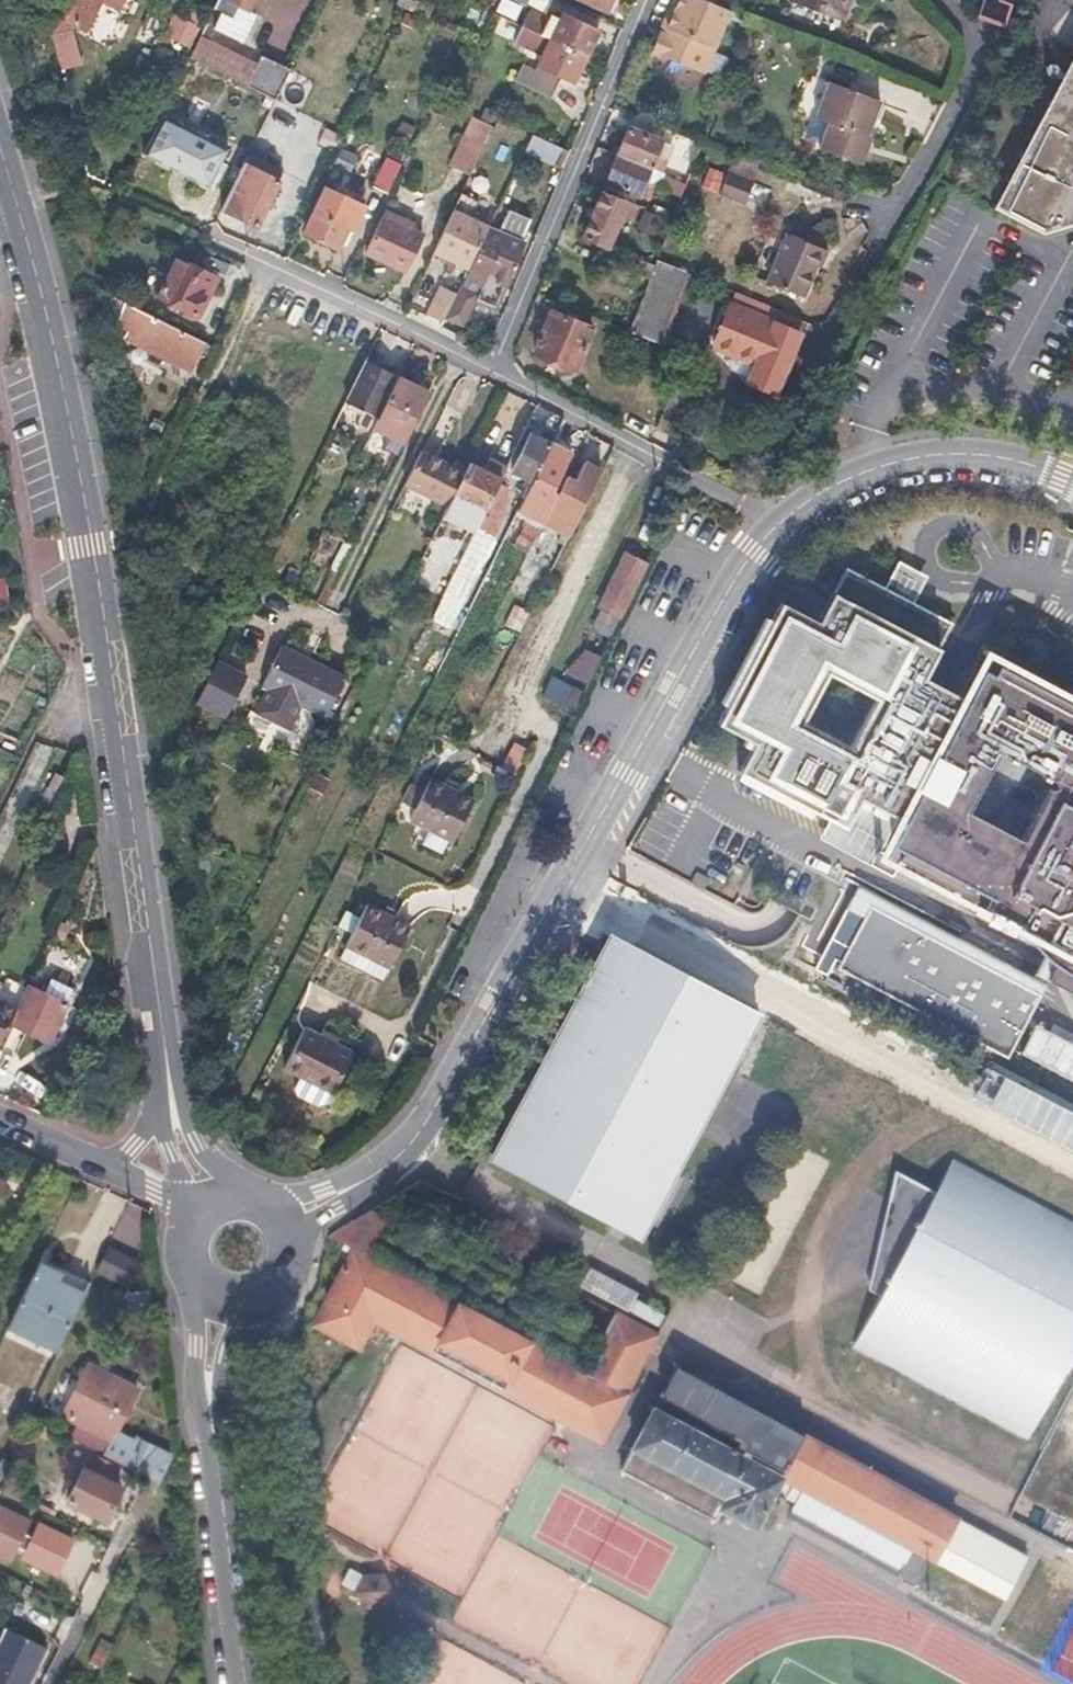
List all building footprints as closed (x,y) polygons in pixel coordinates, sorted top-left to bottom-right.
[(63,17),(60,15),(51,33),(60,69),(80,64),(71,28),(72,25),(86,31),(101,1),(117,8),(121,0),(71,0),(63,17)] [(206,22),(215,26),(242,39),(250,21),(245,19),(250,10),(246,8),(249,0),(217,0),(206,22)] [(664,21),(669,23),(664,35),(659,33),(651,52),(703,72),(729,10),(705,0),(673,0),(664,21)] [(839,12),(844,0),(807,0),(839,12)] [(976,17),(1002,27),(1009,6),(996,2),(997,0),(982,0),(976,17)] [(531,11),(524,26),(585,55),(597,28),(563,13),(561,16),(552,12),(549,19),(531,11)] [(192,47),(198,26),(173,19),(167,41),(192,47)] [(669,23),(664,21),(659,33),(664,35),(669,23)] [(215,26),(206,22),(198,38),(208,43),(215,26)] [(514,41),(543,54),(536,70),(558,80),(559,77),(572,83),(585,55),(524,26),(521,25),(514,41)] [(198,38),(188,59),(274,98),(289,67),(259,52),(253,64),(208,43),(198,38)] [(991,204),(1041,229),(1072,219),(1072,51),(991,204)] [(520,63),(512,80),(550,97),(558,80),(536,70),(520,63)] [(828,78),(813,115),(826,120),(816,145),(860,162),(870,135),(866,134),(874,117),(881,100),(828,78)] [(492,124),(472,115),(461,140),(480,149),(492,124)] [(667,128),(635,115),(630,128),(662,141),(667,128)] [(224,148),(173,124),(155,161),(205,185),(224,148)] [(662,141),(630,128),(619,155),(650,168),(662,141)] [(564,146),(532,133),(524,150),(557,164),(564,146)] [(703,142),(680,133),(673,151),(682,155),(673,177),(688,183),(703,142)] [(480,149),(461,140),(456,152),(475,161),(480,149)] [(353,158),(336,150),(327,169),(344,177),(353,158)] [(650,168),(619,155),(608,182),(640,195),(650,168)] [(400,164),(387,158),(374,187),(387,193),(400,164)] [(729,160),(720,191),(745,198),(754,167),(729,160)] [(255,168),(243,164),(222,210),(257,228),(283,172),(258,161),(255,168)] [(363,209),(323,191),(302,236),(335,250),(339,242),(346,246),(363,209)] [(640,206),(604,191),(585,237),(608,247),(621,216),(634,222),(640,206)] [(487,227),(452,212),(433,252),(468,267),(487,227)] [(421,237),(383,220),(367,254),(406,272),(421,237)] [(523,241),(487,227),(468,267),(461,282),(478,290),(476,296),(494,304),(506,278),(510,279),(527,243),(523,241)] [(803,295),(816,265),(821,268),(829,249),(806,240),(789,233),(768,282),(803,295)] [(656,264),(630,253),(624,268),(650,279),(656,264)] [(198,268),(177,258),(158,296),(194,315),(204,296),(201,294),(207,282),(194,275),(198,268)] [(476,296),(478,290),(461,282),(444,316),(463,324),(476,296)] [(205,345),(126,304),(116,325),(127,331),(123,337),(191,372),(205,345)] [(768,320),(735,305),(717,346),(760,363),(751,383),(777,392),(801,334),(768,320)] [(593,328),(554,311),(535,354),(575,371),(593,328)] [(395,377),(363,362),(344,401),(359,408),(366,393),(383,401),(395,377)] [(427,393),(397,378),(373,427),(403,441),(427,393)] [(548,445),(529,435),(510,471),(530,481),(548,445)] [(568,454),(548,445),(530,481),(539,486),(509,547),(523,555),(540,521),(555,491),(550,489),(568,454)] [(464,473),(419,452),(404,485),(447,507),(464,473)] [(555,491),(540,521),(567,535),(600,471),(582,462),(570,486),(561,481),(555,491)] [(468,464),(464,473),(447,507),(443,514),(474,530),(497,485),(499,480),(468,464)] [(506,489),(497,485),(474,530),(491,538),(499,524),(506,489)] [(323,528),(315,546),(307,561),(336,576),(352,543),(323,528)] [(491,538),(474,530),(457,566),(481,578),(499,542),(491,538)] [(315,546),(301,539),(293,554),(307,561),(315,546)] [(644,562),(624,553),(597,606),(618,616),(644,562)] [(906,821),(882,867),(1024,941),(1060,964),(1054,975),(1072,985),(1072,716),(1071,716),(980,668),(965,697),(923,673),(949,623),(905,600),(917,575),(899,566),(886,590),(842,567),(816,618),(779,599),(715,720),(751,740),(737,769),(857,832),(872,803),(906,821)] [(0,579),(0,607),(11,605),(7,577),(0,579)] [(345,675),(282,644),(263,683),(267,685),(255,709),(290,726),(302,702),(325,714),(345,675)] [(579,644),(569,673),(589,680),(599,652),(579,644)] [(246,675),(217,661),(197,702),(226,716),(246,675)] [(547,682),(540,696),(573,712),(580,699),(547,682)] [(471,799),(430,777),(408,818),(451,839),(471,799)] [(931,933),(851,889),(844,902),(861,911),(834,961),(1010,1054),(1042,993),(1025,984),(1014,990),(995,980),(992,968),(978,960),(976,963),(958,953),(956,948),(947,944),(940,948),(931,933)] [(407,927),(364,904),(335,959),(379,981),(407,927)] [(764,1016),(611,935),(489,1164),(643,1245),(764,1016)] [(40,994),(63,1004),(69,989),(48,979),(40,994)] [(40,994),(28,988),(11,1023),(29,1032),(46,1040),(63,1004),(40,994)] [(0,1003),(0,1038),(14,1009),(0,1003)] [(350,1052),(300,1026),(280,1065),(330,1092),(350,1052)] [(951,1165),(936,1192),(898,1170),(891,1201),(898,1204),(878,1289),(886,1293),(858,1341),(1030,1432),(1072,1351),(1072,1231),(951,1165)] [(138,1230),(140,1205),(125,1204),(124,1229),(138,1230)] [(109,1245),(95,1272),(127,1288),(140,1261),(109,1245)] [(625,1395),(603,1383),(584,1373),(352,1250),(313,1324),(358,1348),(372,1321),(599,1442),(625,1395)] [(50,1269),(39,1264),(9,1327),(56,1350),(84,1294),(57,1280),(60,1274),(50,1269)] [(603,1383),(634,1326),(615,1315),(584,1373),(603,1383)] [(634,1326),(603,1383),(625,1395),(655,1337),(634,1326)] [(135,1387),(88,1363),(75,1389),(123,1412),(129,1401),(135,1387)] [(749,1441),(742,1456),(780,1478),(804,1434),(677,1366),(662,1395),(749,1441)] [(112,1435),(122,1413),(123,1412),(75,1389),(62,1415),(77,1422),(68,1440),(90,1450),(114,1462),(158,1484),(170,1460),(134,1442),(132,1444),(122,1439),(112,1435)] [(754,1528),(780,1478),(742,1456),(652,1408),(619,1470),(714,1520),(719,1510),(754,1528)] [(1027,1552),(804,1434),(780,1478),(803,1490),(789,1514),(897,1572),(911,1553),(1004,1598),(1027,1552)] [(83,1467),(81,1466),(64,1498),(101,1517),(109,1500),(117,1484),(106,1479),(114,1462),(90,1450),(83,1467)] [(0,1507),(0,1556),(7,1559),(16,1539),(26,1519),(0,1507)] [(54,1571),(31,1560),(25,1573),(48,1583),(54,1571)] [(340,1584),(353,1591),(359,1581),(362,1576),(349,1568),(340,1584)] [(377,1581),(359,1581),(353,1591),(352,1594),(361,1608),(378,1608),(386,1594),(377,1581)] [(4,1627),(0,1635),(0,1683),(27,1683),(45,1646),(4,1627)]
